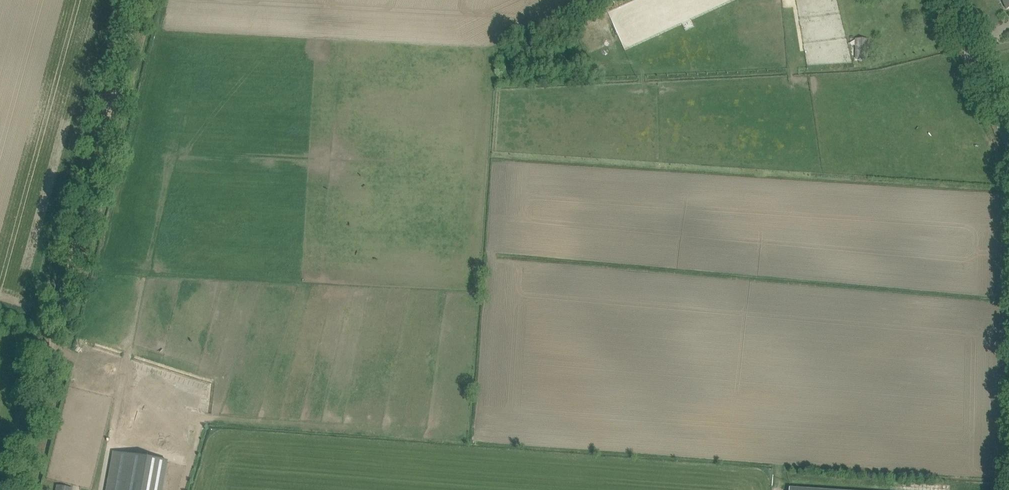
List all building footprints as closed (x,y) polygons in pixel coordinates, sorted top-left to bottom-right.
[(856,39),(855,58),(867,58),(868,39),(856,39)] [(168,462),(116,452),(109,489),(163,489),(168,462)]
